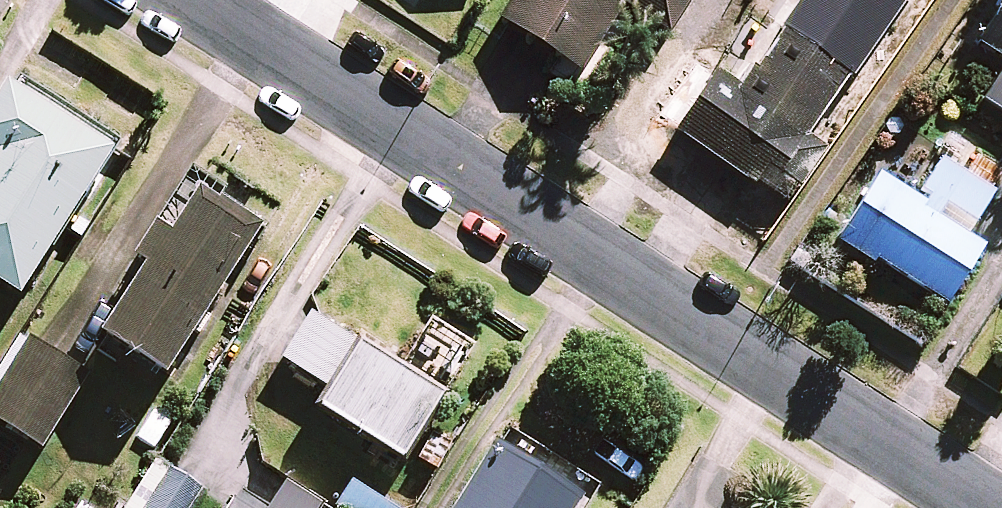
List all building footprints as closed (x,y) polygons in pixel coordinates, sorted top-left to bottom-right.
[(500,19),(578,70),(623,2),(667,31),(688,0),(513,0),(500,19)] [(762,10),(748,0),(746,0),(716,45),(731,55),(719,73),(685,50),(644,110),(779,202),(884,49),(872,40),(899,0),(769,0),(762,10)] [(976,41),(1001,59),(1001,2),(976,41)] [(983,99),(1001,112),(1001,71),(983,99)] [(9,83),(0,98),(0,153),(1,154),(0,155),(0,284),(20,297),(114,151),(9,83)] [(982,241),(874,178),(838,240),(946,303),(982,241)] [(164,375),(261,231),(200,191),(171,233),(159,224),(136,258),(148,266),(102,334),(164,375)] [(284,359),(331,388),(360,343),(312,313),(284,359)] [(0,385),(0,423),(43,450),(91,375),(31,337),(0,385)] [(360,343),(331,388),(319,408),(400,458),(440,393),(360,343)] [(498,442),(454,507),(569,507),(578,495),(498,442)] [(168,469),(145,507),(192,507),(203,490),(168,469)] [(242,488),(230,507),(318,507),(321,503),(286,480),(270,505),(242,488)]
